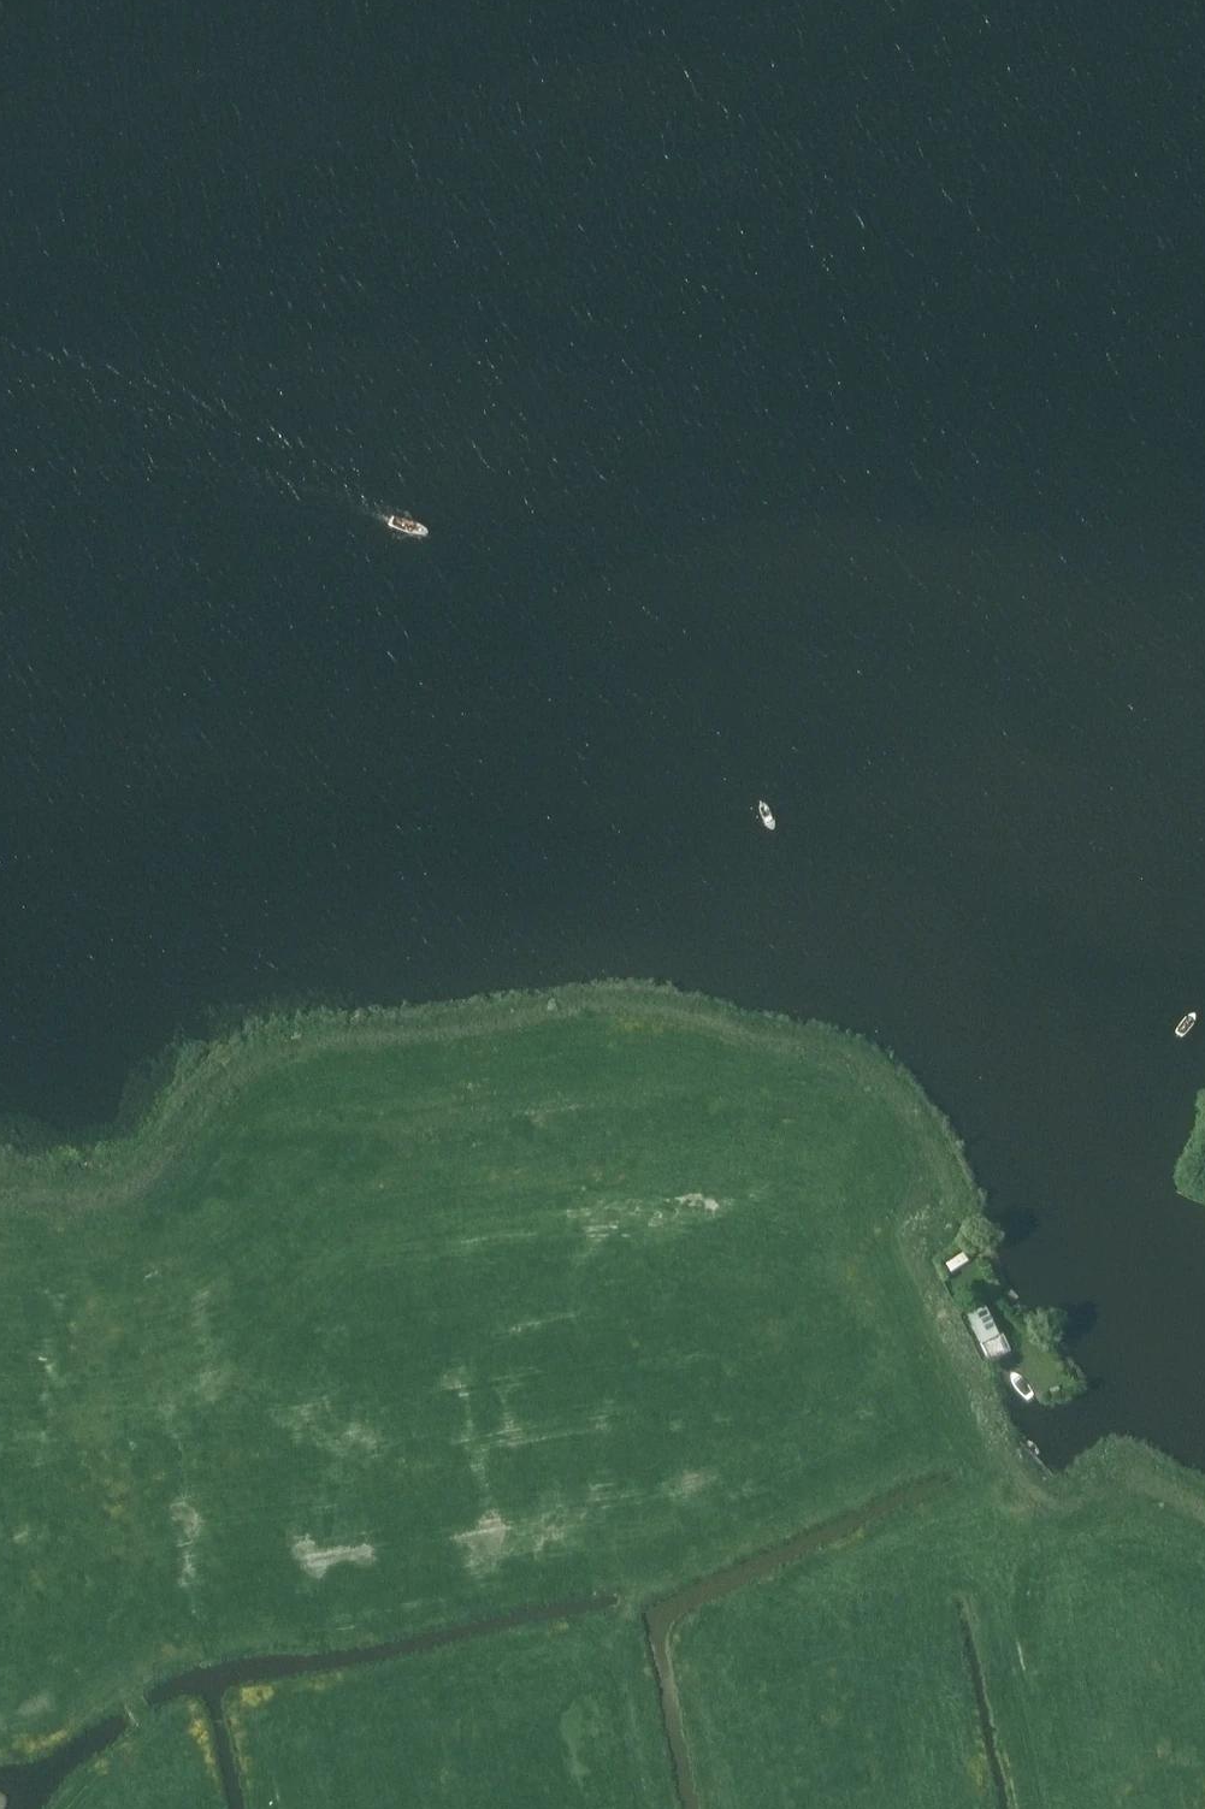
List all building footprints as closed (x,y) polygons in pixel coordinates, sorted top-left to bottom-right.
[(986,1309),(968,1317),(982,1345),(1000,1337),(986,1309)]
